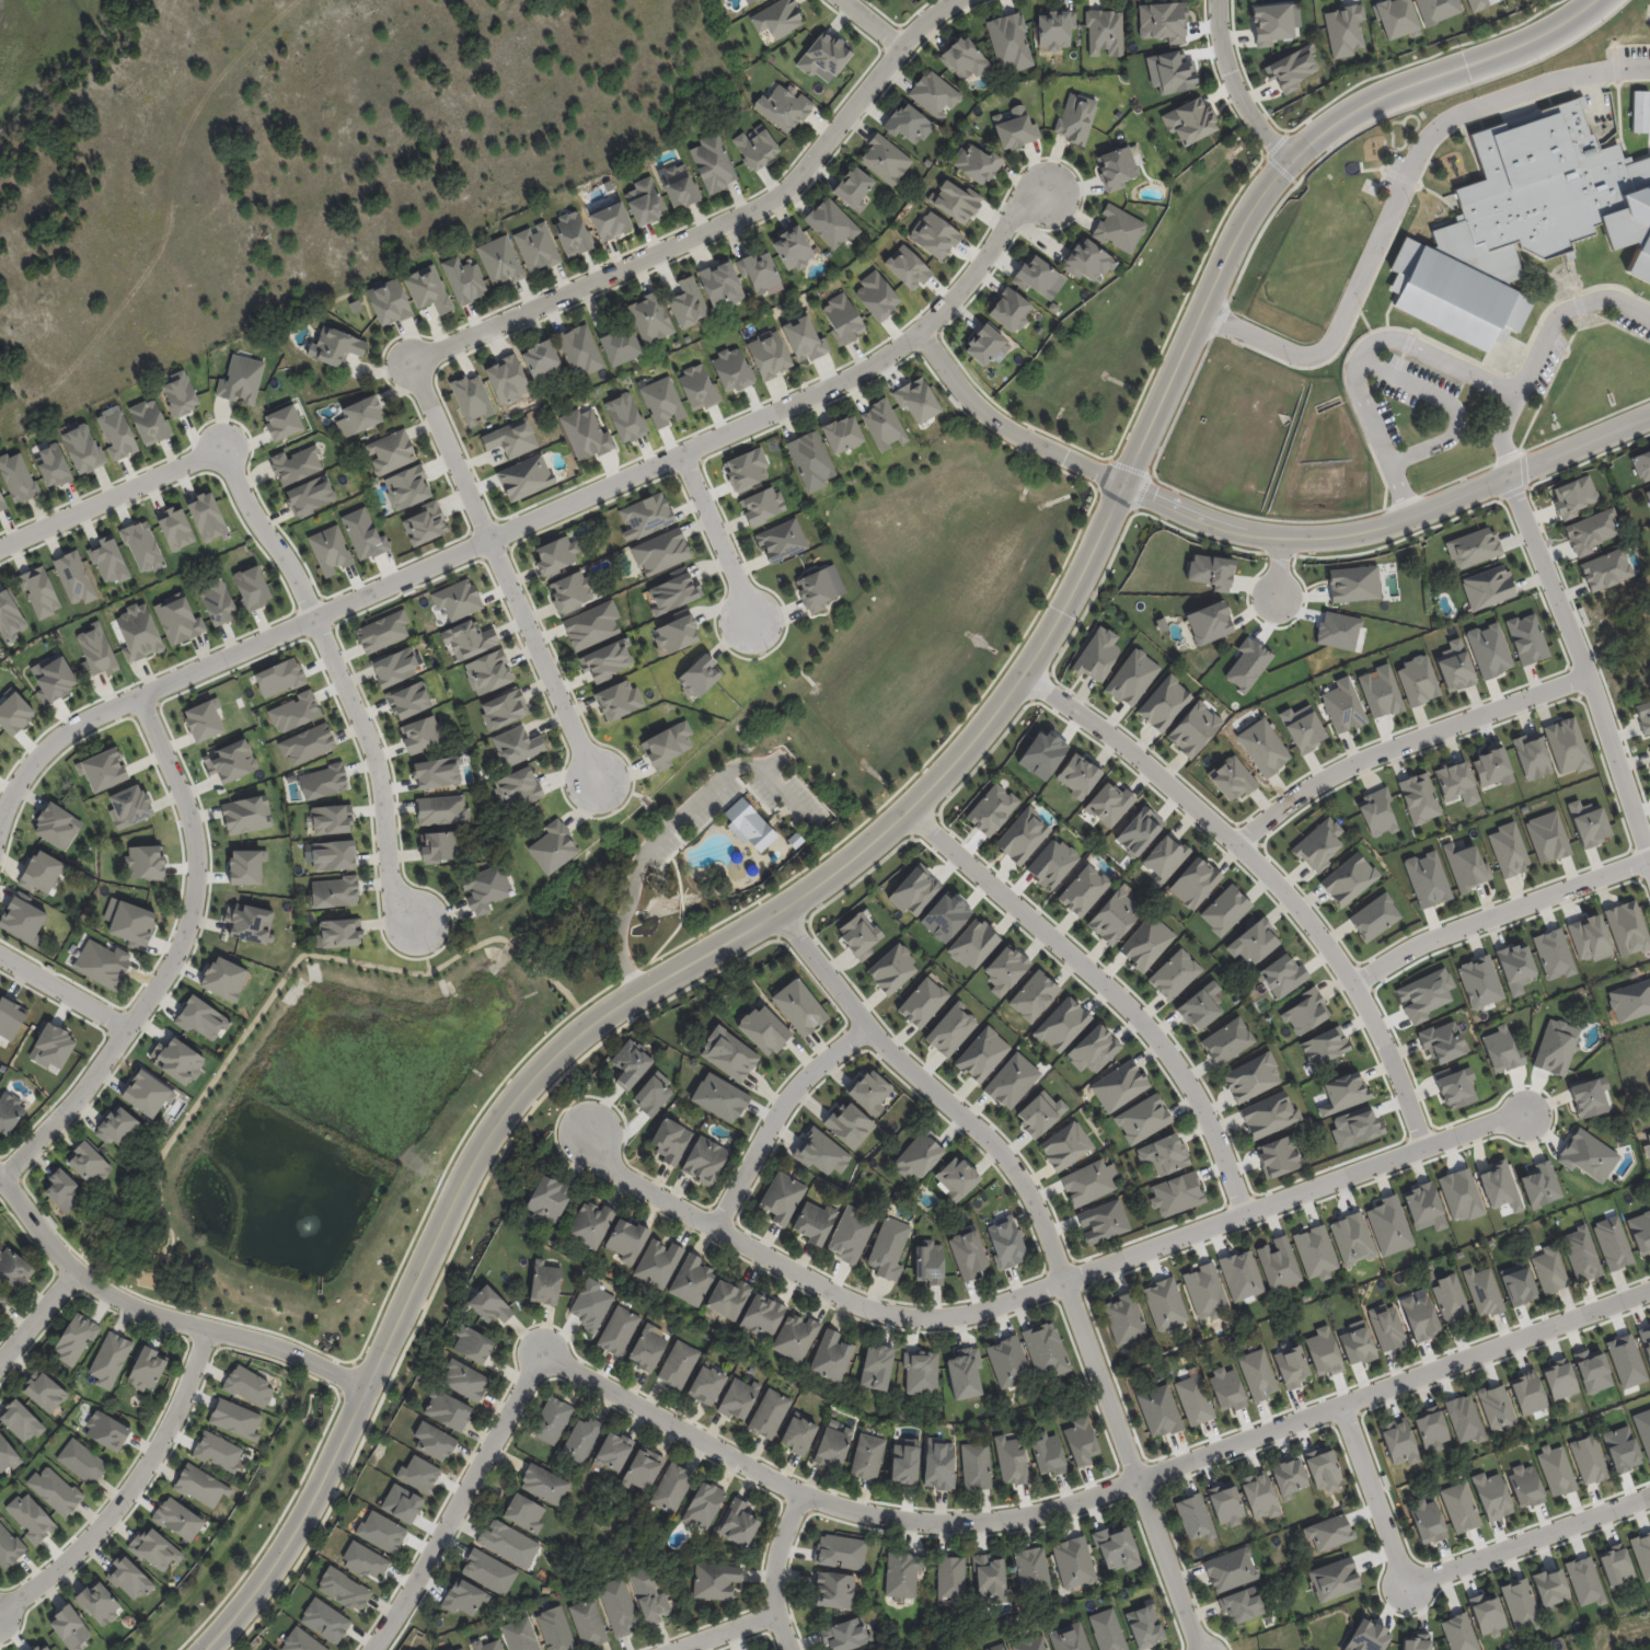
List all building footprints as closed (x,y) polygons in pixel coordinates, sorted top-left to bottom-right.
[(751,19),(783,0),(796,0),(800,8),(798,9),(805,19),(803,21),(805,25),(777,41),(771,28),(760,34),(751,19)] [(1418,29),(1409,0),(1379,0),(1373,2),(1384,40),(1418,29)] [(1461,14),(1457,0),(1415,0),(1422,26),(1461,14)] [(1490,6),(1488,0),(1466,0),(1470,13),(1490,6)] [(1139,38),(1167,38),(1167,44),(1186,43),(1185,2),(1138,4),(1139,38)] [(1292,38),(1290,3),(1251,6),(1254,47),(1271,46),(1271,40),(1292,38)] [(1359,21),(1365,20),(1362,4),(1322,11),(1331,59),(1353,55),(1352,50),(1364,47),(1359,21)] [(1107,12),(1116,12),(1116,13),(1124,13),(1124,57),(1110,57),(1110,50),(1100,50),(1100,57),(1091,57),(1091,27),(1087,27),(1087,11),(1104,11),(1104,12),(1107,12)] [(1003,69),(989,22),(1020,12),(1022,16),(1025,15),(1029,31),(1027,32),(1037,65),(1017,70),(1016,66),(1003,69)] [(1063,53),(1052,53),(1052,47),(1042,47),(1042,12),(1053,12),(1075,12),(1080,12),(1080,28),(1076,28),(1076,46),(1071,46),(1071,48),(1064,48),(1064,46),(1063,46),(1063,53)] [(826,32),(833,39),(836,35),(849,46),(847,47),(855,54),(836,77),(829,69),(827,71),(820,67),(811,78),(797,65),(824,32),(826,32)] [(956,71),(953,68),(950,69),(941,57),(964,37),(967,41),(971,37),(994,65),(979,78),(974,72),(965,81),(956,71)] [(1262,65),(1268,79),(1274,77),(1281,95),(1298,88),(1295,80),(1319,70),(1308,46),(1262,65)] [(1151,87),(1158,86),(1160,95),(1197,87),(1191,58),(1181,60),(1179,49),(1145,57),(1151,87)] [(769,59),(772,55),(777,60),(774,64),(769,59)] [(944,122),(910,94),(916,85),(915,84),(924,73),(927,77),(933,70),(965,95),(954,108),(948,105),(944,111),(950,115),(945,123),(944,122)] [(801,93),(816,104),(812,109),(814,111),(805,122),(803,119),(796,128),(794,126),(788,134),(754,106),(757,104),(757,103),(760,100),(761,100),(764,95),(769,99),(775,91),(774,91),(780,83),(797,97),(801,93)] [(1647,132),(1648,91),(1632,90),(1631,132),(1647,132)] [(1081,96),(1100,102),(1086,147),(1073,143),(1074,140),(1055,135),(1060,118),(1063,119),(1071,93),(1081,96)] [(1627,162),(1649,155),(1649,284),(1629,275),(1643,249),(1640,242),(1614,252),(1604,222),(1595,226),(1597,233),(1573,241),(1576,250),(1546,258),(1524,250),(1522,243),(1514,242),(1524,275),(1508,284),(1535,300),(1518,333),(1510,330),(1495,358),(1396,305),(1401,297),(1391,288),(1400,274),(1392,270),(1408,236),(1436,250),(1441,246),(1434,230),(1468,221),(1457,191),(1488,180),(1473,135),(1491,128),(1493,136),(1543,117),(1541,109),(1582,95),(1601,147),(1619,141),(1627,162)] [(1219,115),(1223,123),(1220,125),(1223,131),(1191,150),(1181,131),(1175,135),(1165,117),(1203,96),(1210,108),(1213,106),(1216,112),(1213,114),(1215,117),(1219,115)] [(885,127),(899,108),(901,111),(908,102),(937,125),(925,140),(922,138),(921,140),(920,142),(916,145),(909,138),(910,138),(902,131),(898,137),(885,127)] [(1041,139),(1038,140),(1038,141),(1026,146),(1027,147),(1013,151),(1012,149),(1005,151),(997,127),(995,127),(992,117),(1012,109),(1015,107),(1023,105),(1025,106),(1028,116),(1030,115),(1034,125),(1038,124),(1042,138),(1041,139)] [(784,152),(780,155),(780,157),(776,160),(776,161),(759,174),(755,170),(752,172),(745,160),(747,158),(735,140),(746,132),(751,141),(759,136),(755,129),(762,125),(766,131),(769,129),(784,152)] [(726,147),(740,180),(729,184),(731,188),(715,196),(715,195),(712,196),(696,160),(695,160),(691,151),(700,147),(700,148),(704,146),(702,140),(719,132),(726,147)] [(867,152),(868,153),(874,147),(870,143),(879,132),(915,161),(901,178),(905,182),(898,192),(892,187),(893,186),(861,161),(867,152)] [(1005,163),(991,183),(990,182),(986,186),(951,161),(962,146),(968,150),(972,143),(992,157),(996,152),(1007,160),(1005,163)] [(1139,166),(1140,166),(1143,173),(1142,174),(1143,178),(1128,184),(1129,187),(1112,194),(1110,187),(1108,188),(1104,174),(1106,174),(1100,159),(1132,147),(1139,166)] [(703,199),(702,199),(703,201),(689,208),(688,206),(682,208),(681,207),(676,209),(659,172),(665,170),(676,165),(677,169),(686,164),(695,184),(696,183),(703,199)] [(850,205),(831,189),(840,180),(844,183),(845,182),(849,184),(851,180),(849,177),(853,172),(854,173),(859,168),(878,184),(864,201),(868,206),(862,214),(850,205)] [(661,218),(659,219),(659,220),(641,229),(626,196),(630,195),(630,193),(637,191),(635,184),(651,177),(660,198),(662,197),(668,211),(661,215),(664,217),(661,218)] [(963,191),(945,180),(930,204),(965,226),(982,197),(966,187),(963,191)] [(865,232),(855,241),(852,238),(836,252),(806,220),(816,210),(817,211),(819,209),(826,203),(827,204),(831,198),(865,232)] [(600,242),(632,229),(620,201),(588,214),(600,242)] [(1154,228),(1138,257),(1112,243),(1111,246),(1096,236),(1105,221),(1109,224),(1112,218),(1105,214),(1111,204),(1154,228)] [(591,245),(569,256),(553,223),(559,220),(557,216),(568,210),(568,211),(575,209),(576,210),(578,209),(595,244),(591,245)] [(961,231),(924,210),(907,240),(943,261),(961,231)] [(561,262),(551,266),(549,263),(531,272),(515,234),(532,227),(534,232),(540,230),(536,223),(546,220),(564,261),(561,262)] [(816,254),(817,256),(815,257),(815,258),(808,262),(808,261),(806,262),(809,267),(800,272),(797,267),(789,273),(773,241),(782,236),(782,238),(800,227),(816,254)] [(526,277),(514,282),(511,277),(501,281),(500,280),(494,284),(477,247),(508,233),(527,276),(526,277)] [(1065,267),(1068,264),(1071,265),(1083,246),(1082,246),(1086,239),(1091,242),(1092,241),(1116,257),(1110,266),(1115,269),(1109,279),(1106,276),(1100,285),(1083,274),(1078,279),(1064,269),(1065,267)] [(932,272),(901,243),(882,264),(913,293),(932,272)] [(773,254),(785,282),(768,290),(770,292),(768,292),(769,295),(762,297),(762,296),(761,296),(752,276),(745,279),(738,264),(745,261),(743,257),(761,251),(764,257),(773,254)] [(1063,274),(1053,287),(1055,290),(1050,298),(1048,298),(1030,284),(1026,290),(1012,279),(1016,274),(1017,275),(1026,263),(1025,262),(1032,252),(1037,256),(1038,255),(1063,274)] [(476,298),(474,299),(475,301),(461,307),(442,263),(459,255),(463,266),(470,263),(469,262),(476,258),(484,276),(483,276),(489,289),(485,291),(486,293),(476,298)] [(711,311),(744,299),(730,259),(697,271),(711,311)] [(416,309),(434,303),(438,315),(452,309),(434,264),(403,276),(416,309)] [(862,286),(855,290),(874,322),(900,306),(877,269),(858,280),(862,286)] [(709,315),(691,274),(677,281),(682,292),(666,299),(679,328),(709,315)] [(380,328),(412,315),(397,277),(365,290),(380,328)] [(1035,304),(1030,311),(1031,311),(1028,316),(1030,319),(1022,331),(1018,328),(1015,333),(991,314),(1006,293),(1002,291),(1006,285),(1035,304)] [(670,334),(656,341),(647,345),(646,344),(628,305),(637,301),(638,303),(647,299),(646,295),(657,290),(677,332),(671,334),(671,333),(670,334)] [(859,342),(849,349),(846,345),(843,347),(833,331),(836,330),(824,310),(831,305),(829,302),(845,291),(869,328),(861,335),(862,337),(861,338),(862,341),(859,342)] [(780,325),(797,362),(808,357),(809,360),(830,351),(823,337),(817,339),(806,314),(780,325)] [(607,366),(588,374),(586,369),(574,374),(556,334),(564,331),(565,333),(572,330),(574,328),(574,327),(580,325),(580,326),(587,323),(607,366)] [(1011,343),(1009,344),(1014,347),(1007,356),(1003,353),(989,369),(969,353),(973,347),(971,345),(977,339),(980,343),(983,338),(980,335),(989,324),(1011,343)] [(360,356),(349,351),(344,365),(341,364),(339,367),(308,355),(312,342),(318,344),(324,325),(370,341),(364,357),(360,356)] [(637,356),(614,367),(601,337),(627,325),(630,328),(633,326),(645,353),(637,356)] [(760,380),(792,368),(777,328),(745,340),(760,380)] [(524,354),(530,351),(529,348),(536,345),(535,344),(540,343),(551,338),(565,370),(554,376),(555,379),(546,382),(545,379),(536,382),(524,354)] [(724,395),(754,382),(738,345),(717,354),(718,357),(710,360),(724,395)] [(234,354),(267,361),(255,405),(244,402),(245,396),(238,394),(236,400),(217,394),(221,378),(227,379),(230,379),(231,374),(229,373),(234,354)] [(497,405),(529,394),(517,355),(484,365),(497,405)] [(675,375),(692,412),(718,400),(702,363),(675,375)] [(175,418),(201,406),(184,371),(159,383),(175,418)] [(449,382),(468,428),(476,424),(475,420),(494,412),(479,375),(468,380),(466,375),(449,382)] [(638,387),(655,429),(672,423),(672,422),(685,417),(669,375),(638,387)] [(891,393),(900,408),(905,405),(917,425),(941,410),(920,375),(891,393)] [(647,433),(629,391),(603,402),(621,444),(647,433)] [(341,406),(344,418),(335,421),(340,437),(384,423),(375,396),(341,406)] [(912,439),(904,445),(901,438),(893,442),(895,446),(885,452),(864,415),(865,414),(865,415),(873,411),(873,408),(877,406),(876,404),(888,396),(912,439)] [(128,408),(144,447),(172,435),(155,397),(128,408)] [(303,428),(292,403),(262,417),(273,442),(303,428)] [(112,462),(138,451),(120,405),(95,415),(108,447),(106,448),(112,462)] [(576,462),(614,447),(608,430),(601,433),(592,408),(579,413),(578,409),(559,416),(576,462)] [(852,447),(835,453),(823,426),(836,419),(838,420),(849,416),(849,417),(855,414),(867,439),(852,447)] [(479,436),(486,451),(501,445),(507,460),(539,446),(526,416),(479,436)] [(62,432),(76,475),(104,466),(90,423),(62,432)] [(368,458),(376,477),(417,459),(403,428),(362,446),(368,458)] [(788,443),(815,430),(815,431),(819,429),(840,474),(831,478),(831,477),(827,480),(829,485),(811,493),(788,443)] [(73,480),(59,444),(33,454),(46,487),(54,484),(55,487),(73,480)] [(323,469),(313,446),(286,456),(283,451),(269,457),(280,487),(323,469)] [(722,462),(735,492),(768,478),(764,467),(768,465),(760,446),(722,462)] [(1649,479),(1649,449),(1628,458),(1639,483),(1649,479)] [(12,504),(42,494),(37,479),(31,481),(22,452),(8,456),(8,454),(0,456),(0,468),(12,504)] [(496,472),(509,503),(554,483),(541,452),(496,472)] [(381,479),(394,512),(433,496),(419,463),(381,479)] [(295,518),(335,501),(324,474),(283,492),(295,518)] [(1551,487),(1555,499),(1553,500),(1559,522),(1577,516),(1575,509),(1598,501),(1589,474),(1551,487)] [(787,512),(779,492),(774,494),(771,486),(738,499),(748,527),(787,512)] [(675,521),(661,491),(617,510),(625,529),(620,531),(625,542),(675,521)] [(186,502),(202,542),(227,532),(211,492),(186,502)] [(411,547),(448,531),(435,499),(420,506),(423,511),(401,520),(411,547)] [(196,541),(180,504),(155,515),(171,552),(196,541)] [(1592,552),(1590,545),(1617,535),(1610,517),(1615,515),(1612,507),(1563,525),(1574,558),(1592,552)] [(814,546),(794,555),(793,553),(787,556),(788,557),(774,564),(769,552),(772,550),(769,543),(763,545),(759,535),(799,516),(814,546)] [(138,575),(164,565),(146,519),(121,529),(138,575)] [(324,579),(336,573),(334,570),(353,562),(337,524),(306,537),(324,579)] [(691,557),(679,526),(630,547),(643,578),(691,557)] [(1445,540),(1454,570),(1502,555),(1495,533),(1489,535),(1487,527),(1445,540)] [(130,575),(111,533),(97,539),(100,544),(87,550),(104,586),(130,575)] [(534,548),(539,561),(535,562),(540,577),(581,561),(573,541),(569,543),(566,535),(534,548)] [(385,551),(371,557),(369,553),(385,545),(388,550),(385,551)] [(1589,593),(1633,575),(1622,547),(1578,564),(1589,593)] [(52,559),(70,605),(82,601),(83,604),(97,598),(78,549),(52,559)] [(1233,559),(1189,554),(1186,581),(1213,584),(1212,591),(1229,593),(1233,559)] [(843,595),(841,597),(832,601),(833,603),(829,605),(830,608),(816,614),(814,608),(810,609),(806,598),(808,596),(805,589),(804,590),(799,580),(838,563),(851,591),(843,595)] [(273,601),(257,564),(230,575),(246,612),(273,601)] [(1460,579),(1470,611),(1515,597),(1504,564),(1460,579)] [(62,609),(43,565),(18,575),(38,619),(62,609)] [(1327,568),(1329,602),(1379,600),(1377,566),(1327,568)] [(593,602),(584,570),(547,582),(557,613),(593,602)] [(699,583),(692,585),(688,574),(647,587),(652,603),(649,605),(652,614),(703,597),(699,583)] [(449,621),(482,608),(469,577),(429,593),(436,611),(443,608),(449,621)] [(211,627),(237,618),(225,581),(198,590),(211,627)] [(405,596),(404,591),(415,586),(417,590),(405,596)] [(5,642),(29,627),(6,588),(0,591),(0,633),(5,642)] [(200,616),(193,618),(183,592),(153,604),(169,646),(206,631),(200,616)] [(561,621),(575,651),(619,631),(614,619),(619,617),(611,599),(561,621)] [(1184,614),(1195,646),(1234,632),(1222,600),(1184,614)] [(127,664),(164,649),(145,601),(125,608),(126,613),(114,618),(125,648),(121,649),(127,664)] [(408,636),(403,625),(409,622),(403,608),(354,630),(365,655),(408,636)] [(1518,666),(1547,658),(1535,612),(1506,620),(1518,666)] [(667,654),(700,640),(689,614),(652,629),(659,647),(663,645),(667,654)] [(441,632),(455,662),(499,643),(492,627),(480,632),(474,618),(441,632)] [(85,661),(80,662),(86,678),(104,671),(105,675),(119,670),(100,619),(90,623),(92,629),(75,635),(85,661)] [(1465,632),(1480,679),(1513,668),(1498,621),(1465,632)] [(1112,644),(1117,636),(1098,624),(1071,666),(1099,684),(1121,649),(1112,644)] [(1475,683),(1460,636),(1447,641),(1449,648),(1440,651),(1442,658),(1435,661),(1446,693),(1475,683)] [(593,682),(635,665),(624,638),(577,657),(582,671),(588,668),(593,682)] [(420,672),(409,647),(370,663),(381,689),(420,672)] [(1103,690),(1132,709),(1160,665),(1132,647),(1103,690)] [(513,681),(501,649),(462,664),(475,696),(513,681)] [(711,653),(722,666),(719,668),(726,676),(701,699),(695,692),(691,696),(683,689),(685,686),(679,680),(695,666),(693,662),(704,653),(706,655),(711,651),(711,653)] [(29,667),(40,688),(36,691),(43,705),(79,686),(62,654),(51,661),(49,656),(29,667)] [(1426,654),(1394,666),(1409,707),(1441,695),(1426,654)] [(252,675),(263,700),(306,680),(295,656),(252,675)] [(1356,676),(1373,720),(1404,708),(1386,662),(1370,668),(1371,670),(1356,676)] [(1134,711),(1158,733),(1192,696),(1168,674),(1134,711)] [(1335,735),(1367,722),(1347,675),(1333,680),(1336,687),(1319,694),(1335,735)] [(606,722),(644,705),(636,686),(631,688),(627,679),(593,693),(606,722)] [(432,707),(422,680),(385,694),(395,720),(432,707)] [(322,717),(311,688),(295,694),(296,698),(267,709),(277,734),(322,717)] [(529,715),(519,688),(478,703),(488,730),(529,715)] [(15,690),(0,704),(0,725),(12,737),(36,713),(15,690)] [(224,733),(216,709),(220,707),(217,698),(182,710),(193,743),(224,733)] [(1189,759),(1222,722),(1198,699),(1164,736),(1189,759)] [(1649,733),(1649,699),(1633,705),(1643,735),(1649,733)] [(1327,739),(1308,704),(1292,713),(1289,707),(1277,713),(1298,754),(1327,739)] [(1590,766),(1574,716),(1542,726),(1558,776),(1590,766)] [(441,745),(434,717),(399,725),(406,753),(441,745)] [(1260,778),(1290,761),(1265,717),(1236,733),(1260,778)] [(659,771),(650,754),(648,755),(642,743),(686,719),(694,732),(690,735),(693,741),(692,741),(695,747),(671,760),(674,765),(659,773),(659,771)] [(288,767),(336,748),(325,722),(278,742),(288,767)] [(528,740),(522,725),(491,737),(502,767),(546,750),(540,735),(528,740)] [(1510,739),(1525,781),(1551,773),(1537,730),(1510,739)] [(209,775),(216,772),(221,784),(258,769),(245,737),(200,756),(209,775)] [(129,778),(115,746),(79,762),(93,794),(129,778)] [(1479,787),(1499,781),(1501,786),(1514,781),(1502,747),(1469,758),(1479,787)] [(1101,772),(1073,752),(1054,778),(1070,790),(1068,793),(1079,802),(1101,772)] [(1230,804),(1256,782),(1233,754),(1206,777),(1230,804)] [(416,790),(460,783),(457,762),(448,763),(447,757),(411,763),(416,790)] [(1464,807),(1479,802),(1465,760),(1433,770),(1443,802),(1460,796),(1464,807)] [(304,801),(348,789),(341,762),(297,775),(304,801)] [(543,795),(529,765),(493,781),(506,812),(543,795)] [(1410,825),(1440,816),(1426,772),(1397,781),(1410,825)] [(1109,830),(1136,798),(1123,787),(1119,792),(1105,780),(1082,807),(1109,830)] [(1019,803),(996,781),(963,817),(987,838),(1019,803)] [(108,811),(116,830),(153,815),(140,783),(108,796),(113,809),(108,811)] [(1371,839),(1400,827),(1383,788),(1355,800),(1371,839)] [(264,794),(220,804),(226,836),(271,826),(264,794)] [(416,825),(470,822),(469,807),(463,807),(463,795),(415,797),(416,825)] [(769,822),(782,836),(763,853),(752,841),(748,844),(730,826),(735,821),(728,812),(746,797),(769,822)] [(1599,803),(1581,808),(1578,799),(1566,802),(1580,849),(1603,842),(1602,837),(1609,835),(1599,803)] [(64,852),(83,822),(49,801),(31,831),(64,852)] [(1133,857),(1165,824),(1144,804),(1112,838),(1133,857)] [(350,805),(311,806),(312,834),(351,833),(350,805)] [(994,847),(1021,867),(1052,826),(1025,805),(994,847)] [(1525,820),(1537,863),(1569,855),(1558,811),(1525,820)] [(1291,847),(1314,876),(1330,863),(1326,858),(1342,845),(1336,837),(1342,832),(1329,816),(1291,847)] [(563,817),(573,831),(569,833),(578,845),(577,845),(582,852),(550,876),(528,846),(534,842),(535,844),(551,832),(547,827),(559,818),(559,819),(563,817)] [(1487,835),(1502,879),(1530,870),(1513,820),(1495,827),(1496,831),(1487,835)] [(425,859),(424,847),(423,847),(422,834),(459,831),(461,853),(458,853),(458,859),(442,861),(442,864),(426,865),(425,859)] [(1156,876),(1150,881),(1157,887),(1189,851),(1167,831),(1140,861),(1156,876)] [(797,850),(789,840),(798,832),(807,841),(797,850)] [(1058,844),(1051,838),(1025,870),(1051,892),(1080,856),(1061,840),(1058,844)] [(311,842),(312,870),(355,869),(354,841),(311,842)] [(1442,845),(1457,892),(1493,880),(1487,861),(1480,863),(1474,844),(1454,851),(1451,841),(1442,845)] [(125,847),(126,880),(164,878),(162,845),(125,847)] [(64,863),(35,849),(18,885),(31,891),(33,887),(48,895),(64,863)] [(261,861),(266,861),(267,851),(229,850),(229,885),(261,885),(261,861)] [(1318,882),(1340,909),(1379,877),(1358,850),(1318,882)] [(1451,899),(1435,850),(1403,861),(1419,909),(1451,899)] [(1166,888),(1191,911),(1222,877),(1197,854),(1166,888)] [(1080,918),(1111,881),(1087,861),(1056,899),(1080,918)] [(886,897),(902,913),(906,908),(915,916),(943,886),(918,863),(886,897)] [(509,876),(514,888),(509,890),(512,897),(496,902),(496,901),(489,903),(493,911),(478,916),(476,911),(473,912),(470,902),(476,899),(473,891),(466,893),(465,892),(466,891),(462,880),(504,864),(509,876)] [(313,909),(359,903),(356,876),(309,881),(313,909)] [(1197,915),(1219,937),(1252,905),(1230,883),(1197,915)] [(1145,906),(1121,884),(1085,924),(1109,946),(1145,906)] [(1365,943),(1402,916),(1384,891),(1347,918),(1365,943)] [(47,914),(13,895),(0,920),(0,927),(36,947),(41,937),(36,934),(47,914)] [(157,913),(110,897),(103,919),(111,922),(107,933),(146,946),(157,913)] [(1618,958),(1649,948),(1649,947),(1634,899),(1603,909),(1618,958)] [(223,921),(229,922),(227,937),(268,942),(272,910),(226,903),(223,921)] [(883,936),(859,910),(834,932),(861,962),(873,951),(870,948),(883,936)] [(1176,936),(1151,913),(1117,950),(1141,973),(1176,936)] [(1610,956),(1600,914),(1567,922),(1576,961),(1591,958),(1591,960),(1610,956)] [(971,972),(999,937),(974,916),(945,950),(971,972)] [(1239,953),(1250,966),(1281,942),(1261,917),(1223,947),(1232,958),(1239,953)] [(318,922),(319,934),(313,935),(315,949),(361,945),(359,918),(318,922)] [(1531,936),(1546,982),(1575,972),(1560,927),(1531,936)] [(116,990),(132,954),(114,946),(113,950),(86,938),(72,970),(116,990)] [(1495,950),(1509,997),(1523,993),(1520,986),(1529,983),(1528,978),(1535,976),(1524,941),(1495,950)] [(864,969),(885,996),(920,970),(898,942),(864,969)] [(1000,999),(1030,963),(1006,943),(981,973),(995,983),(989,990),(1000,999)] [(1146,979),(1168,1002),(1202,970),(1181,947),(1146,979)] [(1274,999),(1310,979),(1300,962),(1294,966),(1286,953),(1257,970),(1274,999)] [(1503,1000),(1488,955),(1456,964),(1470,1010),(1503,1000)] [(197,985),(234,1003),(250,972),(217,956),(213,964),(209,962),(197,985)] [(1425,1011),(1451,1001),(1447,990),(1454,987),(1445,967),(1393,988),(1400,1005),(1401,1005),(1410,1026),(1428,1019),(1425,1011)] [(1029,1024),(1060,990),(1037,969),(1006,1003),(1029,1024)] [(949,996),(926,975),(895,1009),(918,1030),(949,996)] [(801,1038),(828,1018),(797,976),(770,996),(801,1038)] [(1606,991),(1615,1023),(1649,1013),(1649,978),(1606,991)] [(1224,1010),(1212,995),(1220,989),(1212,979),(1175,1008),(1194,1033),(1224,1010)] [(1299,994),(1303,1000),(1278,1014),(1284,1023),(1288,1021),(1297,1036),(1331,1015),(1313,985),(1299,994)] [(1091,1016),(1067,994),(1032,1032),(1056,1054),(1091,1016)] [(0,995),(0,1036),(12,1042),(28,1010),(0,995)] [(173,1023),(188,1031),(190,1028),(215,1042),(229,1018),(189,995),(173,1023)] [(767,1058),(792,1035),(761,1002),(736,1025),(767,1058)] [(978,1023),(956,1002),(923,1037),(945,1058),(978,1023)] [(1255,1041),(1238,1015),(1199,1041),(1216,1067),(1255,1041)] [(1435,1065),(1467,1052),(1453,1018),(1415,1034),(1423,1051),(1428,1049),(1435,1065)] [(1532,1067),(1565,1076),(1579,1028),(1546,1018),(1532,1067)] [(60,1070),(76,1042),(67,1037),(70,1033),(47,1021),(26,1057),(46,1069),(49,1064),(60,1070)] [(1122,1045),(1096,1022),(1065,1056),(1080,1071),(1085,1066),(1095,1075),(1122,1045)] [(1480,1037),(1493,1074),(1525,1063),(1520,1048),(1514,1050),(1505,1023),(1495,1026),(1497,1031),(1480,1037)] [(977,1085),(1011,1047),(986,1025),(952,1062),(977,1085)] [(697,1053),(740,1084),(760,1056),(717,1026),(697,1053)] [(1350,1051),(1340,1026),(1299,1041),(1309,1067),(1350,1051)] [(152,1064),(187,1087),(206,1059),(172,1036),(164,1047),(156,1042),(148,1055),(155,1059),(152,1064)] [(646,1048),(657,1058),(628,1089),(618,1080),(621,1076),(620,1075),(628,1066),(624,1063),(622,1065),(614,1058),(632,1037),(645,1048),(645,1047),(646,1048)] [(982,1088),(1007,1111),(1041,1074),(1016,1051),(982,1088)] [(1283,1082),(1269,1051),(1221,1073),(1235,1104),(1283,1082)] [(1106,1114),(1149,1087),(1131,1058),(1088,1085),(1106,1114)] [(1435,1078),(1447,1111),(1477,1100),(1470,1081),(1474,1080),(1469,1066),(1435,1078)] [(120,1096),(151,1120),(165,1101),(169,1104),(176,1095),(141,1068),(120,1096)] [(846,1093),(874,1118),(884,1107),(879,1103),(893,1089),(870,1068),(846,1093)] [(1327,1105),(1317,1108),(1320,1117),(1369,1099),(1359,1070),(1320,1084),(1327,1105)] [(676,1090),(655,1071),(630,1098),(650,1117),(676,1090)] [(689,1101),(734,1125),(750,1095),(705,1071),(689,1101)] [(1577,1120),(1608,1111),(1603,1091),(1608,1089),(1604,1075),(1568,1086),(1577,1120)] [(1013,1116),(1035,1139),(1068,1108),(1059,1098),(1054,1102),(1042,1089),(1013,1116)] [(1238,1110),(1251,1141),(1299,1120),(1286,1090),(1238,1110)] [(1172,1122),(1156,1092),(1112,1116),(1129,1146),(1172,1122)] [(9,1138),(0,1132),(0,1101),(5,1093),(12,1097),(14,1095),(23,1101),(22,1101),(20,1106),(27,1110),(9,1138)] [(822,1124),(853,1151),(874,1126),(843,1100),(822,1124)] [(120,1147),(141,1124),(117,1103),(92,1132),(106,1145),(111,1139),(120,1147)] [(1336,1148),(1385,1135),(1381,1123),(1375,1125),(1370,1106),(1332,1117),(1335,1129),(1331,1130),(1336,1148)] [(693,1135),(676,1167),(664,1161),(667,1156),(658,1152),(660,1146),(662,1147),(662,1146),(654,1142),(668,1116),(688,1127),(686,1129),(692,1132),(693,1135)] [(1037,1143),(1055,1173),(1094,1148),(1075,1119),(1037,1143)] [(852,1156),(812,1126),(792,1153),(825,1178),(832,1168),(839,1174),(852,1156)] [(1620,1156),(1578,1127),(1555,1160),(1569,1170),(1573,1165),(1600,1184),(1620,1156)] [(918,1178),(946,1149),(924,1128),(890,1165),(905,1179),(912,1172),(918,1178)] [(704,1180),(701,1179),(702,1176),(699,1174),(697,1176),(683,1168),(703,1133),(732,1150),(713,1186),(704,1180)] [(1157,1177),(1190,1164),(1182,1142),(1178,1143),(1174,1133),(1133,1148),(1139,1164),(1150,1160),(1157,1177)] [(1255,1146),(1265,1179),(1302,1167),(1291,1134),(1255,1146)] [(97,1154),(113,1168),(113,1169),(114,1170),(108,1176),(109,1177),(96,1190),(66,1161),(68,1158),(68,1157),(74,1151),(76,1151),(85,1141),(97,1154)] [(954,1203),(980,1180),(956,1154),(930,1177),(954,1203)] [(1523,1210),(1504,1159),(1475,1171),(1489,1209),(1508,1202),(1513,1214),(1523,1210)] [(1529,1208),(1561,1197),(1548,1159),(1532,1164),(1535,1171),(1518,1177),(1529,1208)] [(1069,1167),(1074,1177),(1066,1181),(1059,1169),(1062,1167),(1063,1169),(1069,1166),(1069,1167)] [(1436,1178),(1453,1224),(1484,1213),(1467,1166),(1436,1178)] [(89,1196),(69,1215),(60,1208),(46,1195),(55,1185),(50,1180),(61,1168),(89,1196)] [(1205,1204),(1196,1171),(1150,1184),(1153,1197),(1148,1198),(1151,1209),(1157,1207),(1160,1216),(1205,1204)] [(564,1181),(565,1182),(566,1180),(577,1187),(557,1223),(527,1207),(546,1172),(556,1177),(556,1176),(561,1178),(559,1179),(564,1181)] [(788,1176),(808,1188),(803,1199),(801,1198),(791,1216),(792,1218),(785,1228),(773,1221),(776,1214),(770,1209),(769,1211),(760,1205),(780,1172),(788,1176)] [(1415,1230),(1431,1225),(1433,1232),(1447,1227),(1430,1181),(1400,1192),(1415,1230)] [(1413,1246),(1396,1193),(1377,1199),(1379,1206),(1366,1210),(1380,1256),(1413,1246)] [(1130,1229),(1117,1197),(1074,1215),(1087,1246),(1130,1229)] [(600,1209),(602,1210),(605,1204),(616,1210),(608,1227),(609,1227),(597,1250),(567,1234),(585,1202),(589,1203),(591,1200),(600,1205),(598,1208),(600,1209)] [(836,1213),(838,1213),(821,1248),(808,1242),(809,1238),(803,1235),(804,1234),(793,1228),(806,1203),(823,1212),(826,1208),(836,1213)] [(824,1251),(855,1265),(876,1218),(845,1205),(824,1251)] [(1327,1222),(1344,1267),(1376,1256),(1359,1211),(1327,1222)] [(1625,1218),(1638,1258),(1649,1254),(1649,1211),(1625,1218)] [(1019,1262),(1017,1264),(1018,1264),(1002,1271),(995,1256),(1000,1254),(989,1226),(996,1223),(995,1221),(1015,1213),(1031,1254),(1028,1255),(1029,1259),(1019,1262)] [(57,1230),(55,1231),(46,1218),(50,1215),(59,1227),(57,1230)] [(1607,1271),(1633,1263),(1616,1215),(1591,1223),(1607,1271)] [(630,1221),(639,1226),(642,1222),(654,1228),(633,1266),(622,1259),(624,1255),(607,1245),(622,1216),(630,1221)] [(896,1282),(877,1274),(880,1266),(879,1265),(876,1266),(870,1264),(869,1260),(887,1216),(913,1227),(898,1265),(904,1267),(898,1282),(896,1282)] [(1291,1234),(1305,1279),(1318,1275),(1320,1281),(1331,1277),(1329,1271),(1338,1268),(1324,1224),(1291,1234)] [(1574,1283),(1601,1276),(1587,1226),(1560,1233),(1574,1283)] [(989,1266),(975,1229),(946,1239),(963,1282),(979,1276),(977,1271),(989,1266)] [(1301,1280),(1286,1234),(1271,1238),(1275,1250),(1269,1252),(1267,1244),(1255,1248),(1269,1291),(1301,1280)] [(662,1243),(668,1246),(667,1249),(669,1250),(674,1243),(686,1249),(665,1290),(635,1273),(655,1236),(662,1241),(661,1243),(662,1243)] [(942,1285),(942,1241),(916,1241),(915,1280),(927,1280),(927,1285),(942,1285)] [(1530,1257),(1542,1294),(1568,1286),(1554,1243),(1541,1247),(1543,1253),(1530,1257)] [(19,1291),(0,1275),(0,1251),(2,1253),(8,1245),(33,1266),(32,1267),(36,1270),(19,1291)] [(1218,1259),(1231,1302),(1264,1292),(1250,1249),(1218,1259)] [(692,1253),(703,1259),(700,1266),(703,1268),(704,1265),(713,1269),(712,1273),(716,1276),(713,1282),(711,1282),(703,1295),(704,1296),(699,1306),(670,1291),(691,1251),(692,1253)] [(564,1267),(559,1296),(558,1303),(531,1300),(538,1257),(545,1258),(545,1264),(564,1267)] [(1181,1275),(1196,1320),(1208,1316),(1209,1318),(1229,1311),(1213,1261),(1197,1266),(1198,1269),(1181,1275)] [(1537,1298),(1524,1261),(1497,1271),(1511,1307),(1537,1298)] [(1503,1310),(1489,1267),(1473,1272),(1471,1267),(1462,1270),(1477,1318),(1503,1310)] [(1429,1283),(1444,1324),(1469,1315),(1455,1274),(1429,1283)] [(596,1331),(613,1295),(598,1288),(600,1283),(586,1276),(567,1317),(596,1331)] [(1156,1331),(1188,1320),(1173,1276),(1141,1288),(1156,1331)] [(731,1282),(739,1285),(742,1280),(752,1284),(753,1288),(736,1322),(726,1315),(726,1314),(708,1304),(723,1278),(730,1282),(730,1281),(731,1282)] [(515,1314),(504,1325),(498,1319),(495,1322),(493,1319),(489,1324),(469,1303),(487,1284),(512,1309),(511,1309),(515,1314)] [(1147,1335),(1141,1337),(1142,1340),(1131,1345),(1130,1341),(1120,1346),(1104,1305),(1112,1301),(1114,1303),(1122,1300),(1121,1295),(1134,1290),(1152,1332),(1147,1335)] [(7,1303),(0,1310),(0,1291),(10,1299),(7,1303)] [(777,1300),(789,1306),(770,1342),(740,1325),(760,1291),(768,1295),(769,1294),(777,1300)] [(1413,1342),(1440,1334),(1427,1294),(1412,1299),(1410,1295),(1399,1299),(1413,1342)] [(620,1355),(608,1349),(608,1350),(598,1345),(620,1304),(643,1317),(639,1324),(626,1347),(626,1351),(623,1358),(620,1355)] [(1368,1310),(1378,1352),(1405,1345),(1395,1304),(1368,1310)] [(92,1341),(101,1326),(74,1312),(51,1354),(73,1366),(88,1339),(92,1341)] [(796,1314),(804,1318),(803,1320),(807,1323),(809,1317),(822,1324),(803,1363),(773,1347),(789,1314),(794,1316),(795,1313),(796,1314)] [(1375,1358),(1364,1319),(1345,1325),(1347,1332),(1338,1335),(1347,1366),(1375,1358)] [(1074,1369),(1042,1381),(1024,1330),(1050,1322),(1050,1323),(1055,1320),(1058,1327),(1059,1327),(1069,1351),(1066,1352),(1070,1361),(1071,1360),(1074,1369)] [(492,1354),(491,1354),(485,1365),(454,1349),(461,1337),(457,1335),(462,1323),(498,1341),(492,1354)] [(670,1343),(656,1370),(656,1369),(651,1375),(638,1369),(642,1363),(630,1357),(648,1324),(657,1328),(654,1334),(670,1343)] [(1316,1377),(1342,1369),(1328,1324),(1314,1328),(1316,1335),(1303,1339),(1316,1377)] [(1637,1328),(1649,1371),(1649,1325),(1637,1328)] [(830,1328),(842,1332),(838,1342),(841,1343),(842,1341),(853,1346),(853,1343),(857,1346),(842,1383),(810,1370),(828,1327),(830,1328)] [(96,1384),(110,1391),(133,1342),(107,1330),(88,1373),(98,1378),(96,1384)] [(1620,1390),(1646,1381),(1630,1333),(1605,1341),(1620,1390)] [(983,1346),(998,1389),(1031,1377),(1016,1335),(983,1346)] [(704,1352),(683,1389),(659,1375),(680,1338),(704,1352)] [(150,1345),(160,1349),(159,1351),(171,1357),(170,1359),(159,1382),(158,1382),(154,1388),(148,1385),(145,1391),(136,1385),(136,1384),(128,1380),(147,1342),(150,1345)] [(884,1391),(893,1349),(867,1343),(858,1385),(884,1391)] [(1273,1352),(1282,1391),(1302,1386),(1300,1377),(1307,1375),(1300,1345),(1273,1352)] [(976,1369),(981,1368),(977,1346),(956,1349),(957,1357),(945,1359),(952,1400),(981,1395),(976,1369)] [(1252,1401),(1277,1392),(1262,1348),(1237,1357),(1252,1401)] [(1588,1353),(1587,1348),(1571,1354),(1586,1394),(1612,1385),(1599,1349),(1588,1353)] [(903,1393),(937,1393),(937,1352),(904,1351),(903,1393)] [(491,1377),(485,1388),(487,1389),(480,1403),(446,1383),(449,1377),(447,1375),(451,1366),(449,1365),(453,1357),(491,1377)] [(1539,1367),(1552,1401),(1578,1391),(1565,1357),(1539,1367)] [(717,1364),(729,1372),(729,1373),(732,1374),(718,1400),(717,1399),(714,1405),(701,1397),(700,1398),(690,1393),(706,1363),(714,1368),(715,1365),(716,1365),(717,1364)] [(221,1389),(265,1409),(276,1385),(232,1365),(221,1389)] [(1207,1373),(1219,1410),(1231,1406),(1232,1410),(1246,1406),(1233,1365),(1207,1373)] [(1507,1380),(1521,1417),(1547,1406),(1533,1370),(1507,1380)] [(31,1378),(21,1391),(51,1415),(68,1393),(41,1372),(34,1381),(31,1378)] [(736,1414),(734,1412),(730,1418),(718,1410),(736,1377),(752,1385),(754,1381),(762,1385),(759,1392),(761,1393),(747,1419),(736,1414)] [(1489,1430),(1515,1420),(1501,1383),(1476,1392),(1489,1430)] [(1149,1438),(1181,1428),(1167,1384),(1135,1394),(1149,1438)] [(470,1418),(469,1418),(471,1419),(469,1422),(462,1433),(425,1412),(434,1398),(430,1396),(435,1387),(474,1409),(470,1418)] [(795,1401),(777,1433),(778,1436),(775,1442),(749,1427),(770,1388),(795,1401)] [(1457,1443),(1474,1438),(1475,1443),(1485,1440),(1470,1393),(1444,1401),(1457,1443)] [(564,1401),(576,1407),(556,1444),(532,1432),(552,1394),(561,1398),(559,1399),(564,1401)] [(207,1423),(256,1442),(260,1434),(255,1432),(262,1415),(217,1397),(207,1423)] [(24,1443),(32,1434),(36,1438),(46,1428),(15,1398),(0,1413),(0,1420),(24,1443)] [(1449,1440),(1437,1406),(1411,1415),(1425,1455),(1443,1448),(1440,1443),(1449,1440)] [(131,1431),(126,1442),(125,1441),(124,1443),(125,1443),(119,1452),(88,1433),(91,1427),(86,1424),(92,1416),(93,1416),(99,1407),(134,1429),(131,1431)] [(1648,1463),(1649,1462),(1649,1408),(1630,1415),(1648,1463)] [(820,1427),(808,1452),(807,1452),(804,1458),(791,1452),(793,1446),(782,1441),(796,1411),(804,1416),(803,1418),(820,1427)] [(1090,1464),(1088,1457),(1099,1453),(1087,1416),(1072,1421),(1073,1426),(1062,1430),(1075,1469),(1090,1464)] [(1418,1462),(1404,1417),(1378,1425),(1391,1466),(1405,1461),(1406,1465),(1418,1462)] [(593,1418),(605,1424),(584,1464),(563,1453),(580,1420),(586,1423),(587,1421),(589,1423),(592,1418),(593,1418)] [(460,1440),(452,1453),(450,1456),(448,1455),(443,1462),(417,1446),(422,1439),(415,1434),(424,1419),(460,1440)] [(826,1466),(814,1462),(827,1427),(828,1427),(831,1419),(840,1422),(838,1430),(844,1432),(845,1428),(854,1431),(853,1436),(854,1436),(842,1470),(828,1466),(826,1466)] [(1639,1466),(1629,1425),(1602,1432),(1612,1473),(1639,1466)] [(232,1473),(244,1449),(203,1429),(191,1454),(232,1473)] [(863,1433),(887,1439),(877,1481),(863,1477),(851,1474),(861,1432),(863,1433)] [(0,1476),(22,1459),(0,1433),(0,1476)] [(619,1436),(623,1439),(624,1435),(637,1443),(621,1473),(605,1464),(603,1468),(596,1464),(612,1433),(619,1436)] [(994,1436),(1001,1485),(1027,1481),(1021,1437),(1005,1440),(1004,1434),(994,1436)] [(1038,1475),(1052,1471),(1053,1476),(1067,1472),(1056,1434),(1047,1436),(1046,1434),(1029,1439),(1038,1475)] [(1582,1486),(1609,1477),(1594,1434),(1567,1443),(1582,1486)] [(942,1436),(941,1441),(954,1442),(956,1444),(956,1453),(957,1453),(956,1487),(953,1487),(953,1489),(937,1488),(937,1485),(925,1485),(925,1478),(926,1478),(928,1435),(942,1435),(942,1436)] [(111,1464),(94,1486),(57,1458),(73,1436),(111,1464)] [(919,1439),(903,1438),(903,1444),(892,1444),(890,1482),(916,1483),(919,1439)] [(989,1442),(961,1443),(962,1490),(990,1489),(989,1442)] [(1315,1494),(1341,1485),(1328,1444),(1301,1453),(1315,1494)] [(655,1452),(666,1458),(649,1490),(633,1482),(630,1488),(622,1484),(642,1445),(655,1452)] [(1550,1497),(1576,1489),(1561,1445),(1549,1449),(1548,1446),(1534,1451),(1550,1497)] [(394,1478),(429,1494),(441,1468),(412,1454),(405,1468),(400,1465),(394,1478)] [(1307,1486),(1297,1457),(1269,1467),(1281,1501),(1291,1498),(1289,1492),(1307,1486)] [(229,1487),(186,1461),(172,1486),(215,1511),(229,1487)] [(685,1467),(697,1473),(677,1514),(659,1504),(655,1513),(647,1509),(672,1461),(685,1467)] [(573,1484),(561,1507),(522,1487),(526,1480),(523,1480),(527,1473),(531,1462),(573,1484)] [(1518,1509),(1544,1500),(1532,1463),(1505,1472),(1518,1509)] [(82,1500),(77,1505),(77,1507),(66,1518),(26,1482),(37,1472),(41,1474),(48,1465),(73,1487),(76,1485),(85,1495),(82,1500)] [(1280,1514),(1265,1469),(1238,1478),(1251,1519),(1265,1514),(1267,1518),(1280,1514)] [(1513,1513),(1498,1473),(1484,1478),(1482,1472),(1470,1476),(1486,1522),(1513,1513)] [(1218,1524),(1226,1521),(1228,1525),(1246,1518),(1230,1479),(1204,1490),(1218,1524)] [(717,1485),(718,1485),(717,1487),(728,1493),(712,1521),(713,1522),(707,1530),(692,1521),(690,1525),(682,1520),(704,1480),(711,1484),(712,1481),(717,1485)] [(1465,1481),(1439,1489),(1453,1534),(1479,1526),(1465,1481)] [(411,1525),(424,1499),(392,1482),(379,1508),(411,1525)] [(57,1526),(25,1491),(5,1509),(27,1532),(24,1535),(35,1546),(57,1526)] [(1210,1535),(1209,1534),(1192,1541),(1177,1503),(1196,1496),(1196,1495),(1203,1491),(1205,1499),(1204,1499),(1220,1537),(1212,1541),(1210,1535)] [(509,1507),(518,1492),(546,1510),(539,1522),(543,1524),(538,1535),(505,1516),(509,1507)] [(151,1522),(193,1541),(204,1516),(162,1497),(151,1522)] [(737,1497),(748,1503),(745,1511),(749,1513),(750,1512),(755,1515),(754,1516),(763,1521),(749,1547),(729,1536),(728,1537),(718,1532),(737,1497)] [(1435,1500),(1425,1503),(1423,1498),(1407,1503),(1419,1545),(1446,1537),(1435,1500)] [(356,1537),(397,1553),(407,1526),(366,1511),(356,1537)] [(1302,1527),(1312,1554),(1354,1538),(1344,1512),(1302,1527)] [(529,1569),(478,1541),(484,1531),(481,1528),(483,1524),(491,1528),(495,1520),(498,1519),(543,1544),(529,1569)] [(7,1570),(0,1562),(0,1520),(15,1538),(18,1535),(28,1548),(26,1550),(25,1553),(18,1558),(19,1559),(13,1564),(7,1570)] [(1128,1572),(1126,1567),(1117,1570),(1116,1567),(1110,1569),(1103,1547),(1097,1548),(1093,1534),(1108,1528),(1110,1535),(1127,1530),(1126,1528),(1130,1526),(1144,1566),(1128,1572)] [(176,1562),(183,1555),(151,1527),(143,1535),(139,1531),(127,1545),(160,1574),(174,1560),(176,1562)] [(1628,1538),(1643,1582),(1649,1580),(1649,1531),(1628,1538)] [(865,1569),(816,1562),(818,1549),(823,1550),(824,1547),(822,1546),(823,1535),(828,1536),(828,1534),(869,1541),(865,1569)] [(1050,1544),(1063,1590),(1096,1581),(1084,1535),(1050,1544)] [(377,1581),(388,1559),(351,1540),(339,1562),(377,1581)] [(1605,1586),(1632,1579),(1623,1544),(1597,1550),(1605,1586)] [(1213,1594),(1258,1578),(1246,1546),(1201,1562),(1213,1594)] [(520,1572),(507,1596),(464,1572),(464,1571),(464,1570),(468,1564),(470,1565),(472,1561),(469,1559),(475,1547),(520,1572)] [(1054,1589),(1050,1590),(1051,1596),(1028,1602),(1027,1594),(1024,1594),(1015,1553),(1041,1547),(1041,1548),(1046,1547),(1054,1589)] [(905,1551),(914,1553),(914,1555),(924,1555),(924,1570),(918,1569),(916,1596),(886,1594),(888,1550),(905,1551)] [(104,1574),(132,1602),(142,1591),(146,1595),(155,1586),(123,1554),(104,1574)] [(990,1560),(993,1560),(993,1558),(1006,1558),(1007,1602),(990,1602),(990,1596),(980,1596),(979,1571),(972,1571),(971,1555),(988,1554),(988,1560),(990,1560)] [(1563,1564),(1579,1606),(1604,1597),(1588,1555),(1563,1564)] [(967,1596),(949,1596),(949,1605),(939,1605),(939,1556),(959,1556),(959,1557),(967,1557),(967,1596)] [(1361,1588),(1350,1556),(1306,1571),(1317,1603),(1361,1588)] [(746,1569),(745,1582),(735,1581),(735,1584),(737,1584),(737,1595),(738,1595),(738,1601),(695,1596),(699,1562),(747,1566),(746,1569)] [(374,1594),(364,1611),(356,1606),(354,1611),(339,1601),(343,1596),(338,1593),(335,1599),(320,1589),(323,1583),(321,1582),(325,1577),(324,1576),(332,1564),(349,1574),(348,1576),(361,1584),(362,1583),(376,1591),(374,1594)] [(664,1585),(658,1588),(660,1594),(667,1592),(674,1613),(665,1616),(664,1613),(661,1614),(664,1622),(650,1626),(642,1599),(641,1599),(632,1573),(658,1564),(665,1584),(664,1585)] [(1541,1607),(1569,1598),(1558,1567),(1530,1577),(1541,1607)] [(819,1605),(821,1586),(817,1585),(818,1572),(821,1572),(821,1571),(830,1572),(852,1574),(851,1574),(858,1576),(857,1588),(856,1602),(855,1602),(854,1609),(819,1605)] [(453,1614),(456,1608),(473,1617),(486,1592),(455,1576),(440,1607),(453,1614)] [(632,1628),(631,1628),(633,1634),(619,1639),(599,1585),(625,1576),(638,1613),(639,1612),(643,1624),(632,1628)] [(1499,1586),(1514,1632),(1540,1624),(1526,1578),(1499,1586)] [(90,1611),(89,1609),(86,1612),(74,1599),(78,1596),(77,1595),(89,1585),(92,1590),(93,1590),(95,1592),(97,1590),(95,1586),(101,1581),(123,1605),(116,1611),(119,1615),(112,1623),(111,1622),(105,1627),(90,1611)] [(1216,1598),(1221,1612),(1228,1610),(1232,1623),(1264,1613),(1255,1586),(1216,1598)] [(1480,1638),(1498,1632),(1497,1629),(1506,1626),(1495,1596),(1482,1600),(1479,1594),(1466,1599),(1480,1638)] [(354,1622),(347,1631),(348,1632),(345,1637),(344,1636),(338,1645),(333,1640),(332,1641),(322,1635),(328,1625),(327,1624),(321,1625),(316,1630),(302,1620),(307,1614),(304,1613),(316,1595),(354,1622)] [(596,1648),(591,1649),(588,1649),(570,1606),(596,1596),(612,1640),(609,1641),(595,1647),(596,1648)] [(1124,1613),(1136,1649),(1164,1641),(1150,1598),(1141,1601),(1143,1607),(1124,1613)] [(83,1649),(82,1649),(72,1649),(51,1623),(58,1618),(56,1614),(59,1612),(66,1607),(65,1606),(70,1602),(85,1623),(85,1624),(93,1634),(80,1643),(83,1649)] [(563,1605),(579,1649),(551,1649),(539,1616),(543,1614),(543,1613),(550,1609),(563,1605)] [(1098,1649),(1127,1649),(1112,1607),(1087,1616),(1098,1649)] [(1449,1649),(1480,1649),(1464,1611),(1437,1622),(1449,1649)] [(539,1640),(542,1649),(512,1649),(504,1627),(531,1616),(540,1639),(539,1640)] [(877,1641),(851,1649),(836,1649),(833,1642),(828,1645),(821,1627),(833,1623),(834,1626),(861,1616),(864,1624),(864,1625),(868,1624),(872,1634),(874,1632),(877,1641)] [(1390,1632),(1359,1617),(1343,1649),(1381,1649),(1390,1632)] [(1053,1649),(1090,1649),(1080,1620),(1047,1631),(1053,1649)] [(298,1625),(331,1649),(284,1649),(282,1649),(287,1642),(286,1641),(291,1634),(298,1625)] [(1429,1633),(1412,1634),(1412,1639),(1401,1640),(1401,1649),(1429,1649),(1429,1633)] [(1047,1635),(1053,1649),(1017,1649),(1015,1646),(1026,1642),(1024,1639),(1036,1635),(1037,1638),(1047,1635)] [(501,1639),(505,1649),(477,1649),(474,1642),(483,1639),(485,1645),(501,1639)] [(1004,1642),(983,1649),(984,1649),(1006,1649),(1004,1642)]
